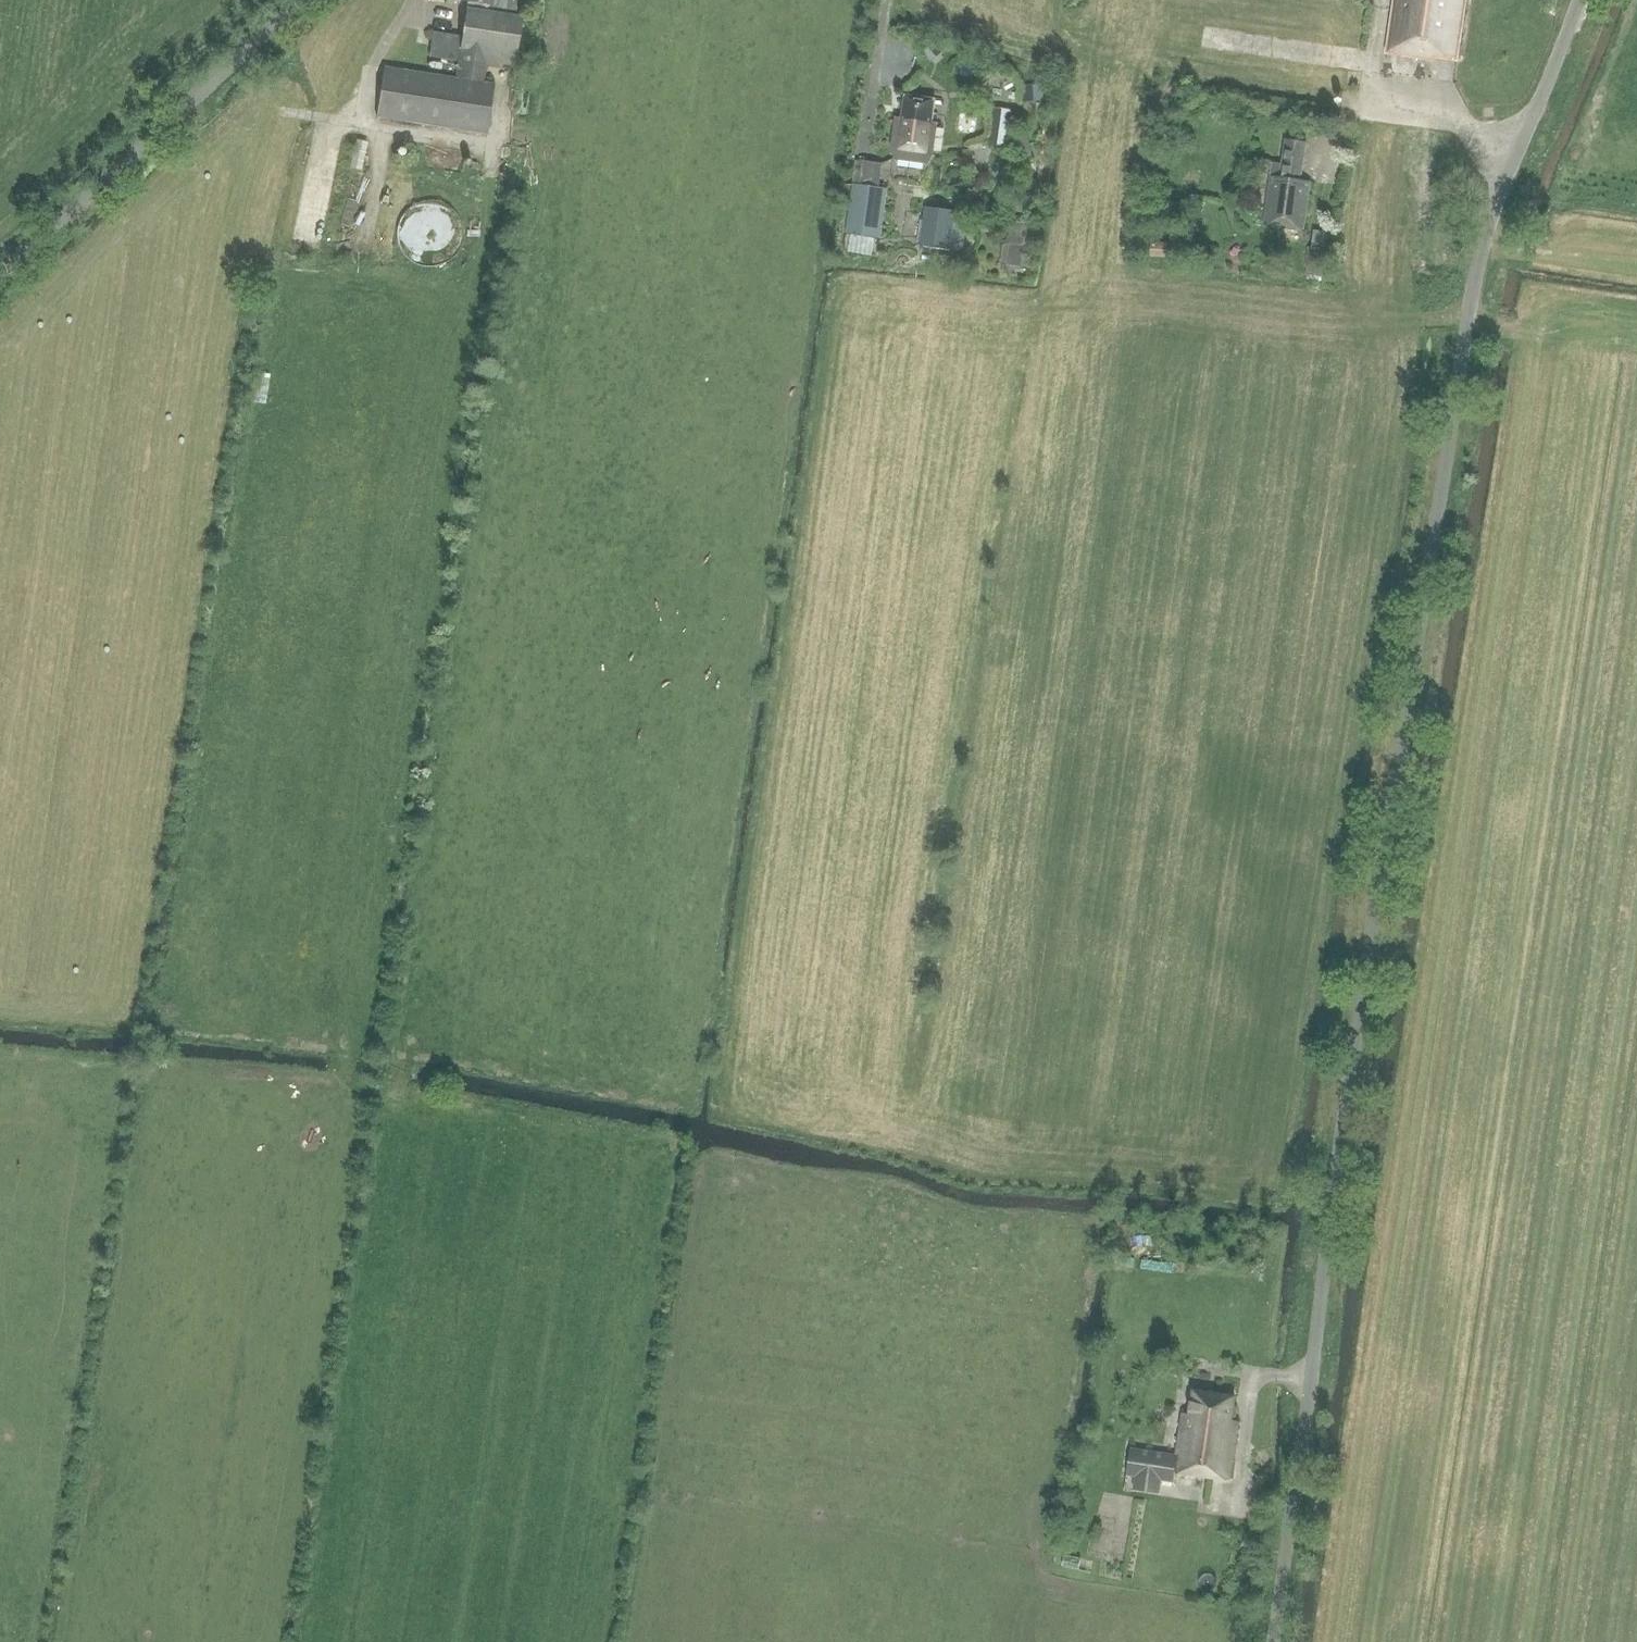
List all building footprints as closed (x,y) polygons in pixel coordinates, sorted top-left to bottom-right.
[(461,0),(461,1),(470,2),(469,10),(467,9),(463,38),(433,34),(429,58),(457,62),(454,78),(384,68),(376,117),(487,133),(494,85),(484,84),(486,67),(514,71),(522,17),(515,16),(518,0),(461,0)] [(1465,0),(1393,0),(1385,54),(1435,62),(1436,58),(1456,61),(1465,0)] [(932,60),(941,52),(934,44),(925,52),(932,60)] [(1024,86),(1025,101),(1043,100),(1042,85),(1024,86)] [(933,156),(937,125),(932,124),(935,100),(905,96),(902,120),(896,120),(892,151),(895,159),(928,163),(933,156)] [(993,109),(988,144),(1009,146),(1013,111),(993,109)] [(351,168),(362,170),(368,142),(357,140),(351,168)] [(1303,231),(1310,182),(1302,181),(1307,143),(1286,141),(1283,165),(1273,163),(1264,226),(1303,231)] [(887,188),(878,187),(882,161),(859,157),(847,234),(879,239),(887,188)] [(399,226),(399,228),(398,231),(398,234),(399,237),(399,240),(400,242),(401,245),(402,248),(403,250),(405,253),(406,255),(408,257),(411,259),(413,260),(415,262),(418,263),(421,264),(423,265),(426,265),(429,266),(432,266),(435,265),(437,265),(440,264),(443,263),(445,262),(448,261),(450,259),(452,257),(454,255),(456,253),(458,251),(459,248),(461,246),(462,243),(462,241),(463,238),(463,235),(463,232),(463,229),(463,226),(462,224),(461,221),(460,218),(458,216),(457,214),(455,211),(453,209),(451,207),(449,206),(446,204),(444,203),(441,202),(438,201),(435,201),(433,200),(430,200),(427,201),(424,201),(421,202),(419,203),(416,204),(414,205),(411,207),(409,209),(407,211),(405,213),(404,215),(402,218),(401,220),(400,223),(399,226)] [(963,251),(966,225),(956,223),(958,210),(925,206),(920,245),(963,251)] [(1033,224),(1008,221),(1002,262),(1027,266),(1033,224)] [(1171,245),(1150,244),(1150,257),(1170,258),(1171,245)] [(1178,1234),(1179,1222),(1168,1222),(1168,1233),(1178,1234)] [(1181,1415),(1178,1439),(1179,1439),(1176,1454),(1130,1447),(1126,1473),(1173,1481),(1175,1470),(1228,1478),(1234,1439),(1237,1422),(1231,1422),(1235,1398),(1193,1392),(1190,1417),(1181,1415)] [(1081,1558),(1064,1555),(1062,1565),(1079,1568),(1081,1558)]
